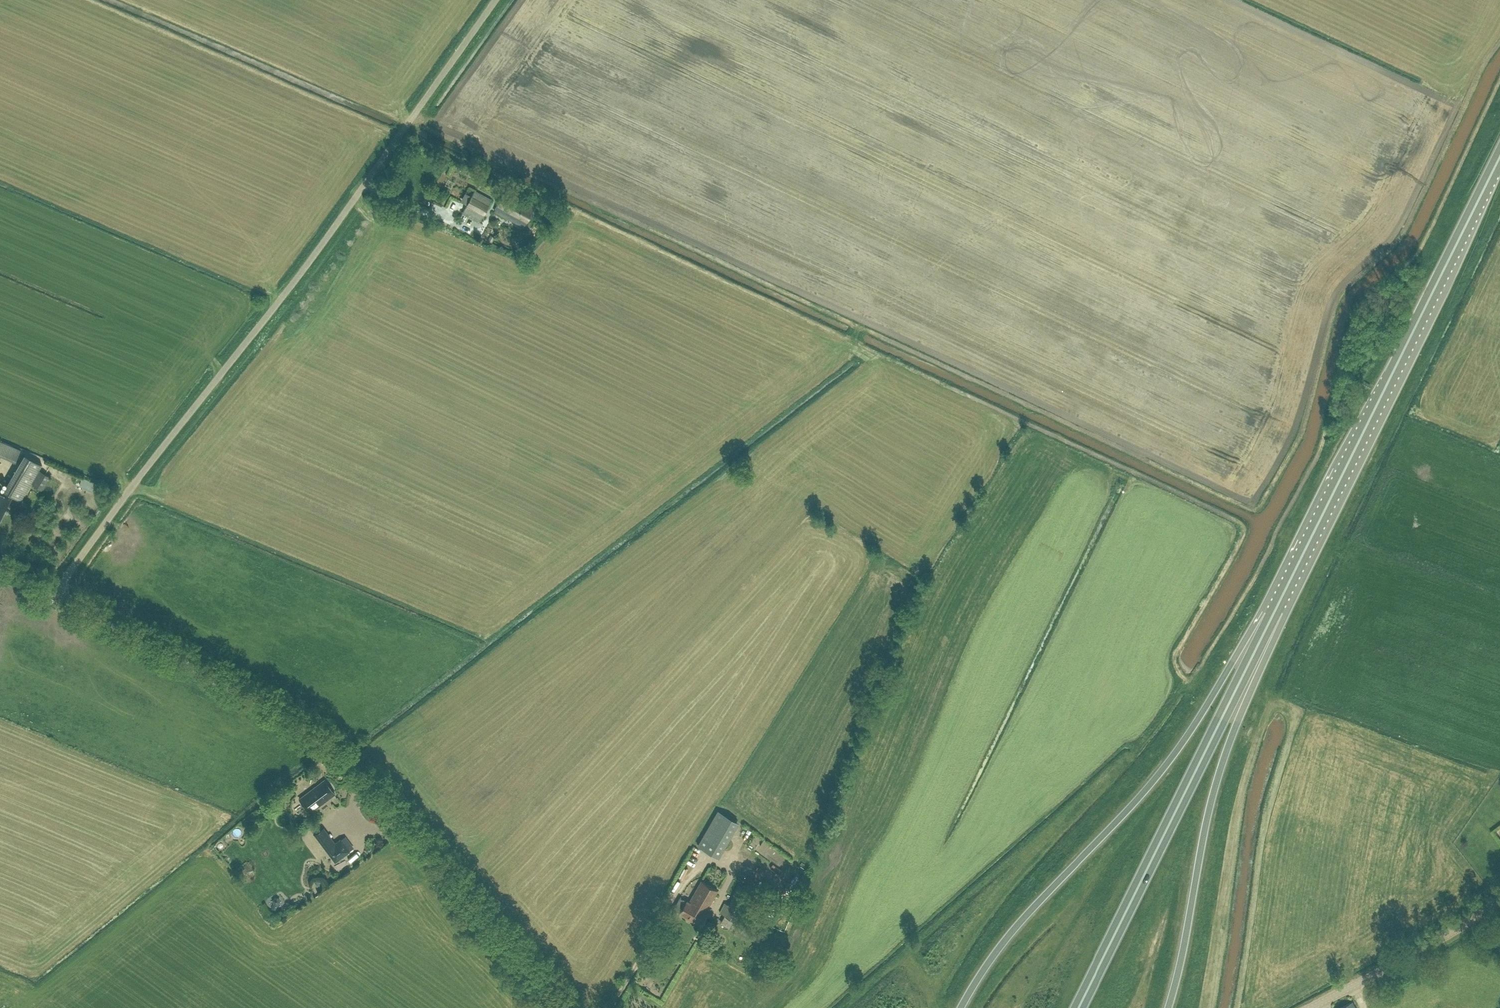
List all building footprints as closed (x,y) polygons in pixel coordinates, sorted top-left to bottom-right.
[(491,199),(469,187),(461,201),(467,205),(463,213),(479,222),(491,199)] [(520,198),(504,190),(494,209),(524,225),(534,206),(529,203),(527,205),(519,201),(520,198)] [(0,440),(0,455),(15,462),(21,449),(0,440)] [(41,464),(24,453),(3,489),(20,499),(41,464)] [(51,476),(40,470),(32,484),(43,490),(51,476)] [(84,477),(82,486),(96,490),(98,481),(84,477)] [(0,492),(0,519),(11,497),(0,492)] [(334,793),(324,779),(299,798),(310,812),(334,793)] [(739,822),(717,810),(697,845),(718,857),(739,822)] [(316,834),(327,849),(335,843),(324,828),(316,834)] [(327,849),(335,860),(353,847),(344,836),(335,843),(327,849)] [(717,890),(701,880),(688,902),(686,900),(679,912),(687,916),(686,919),(691,922),(692,919),(700,924),(707,912),(705,911),(717,890)] [(748,891),(738,886),(729,904),(725,902),(719,912),(733,920),(748,891)] [(792,914),(799,901),(794,899),(788,911),(792,914)]
